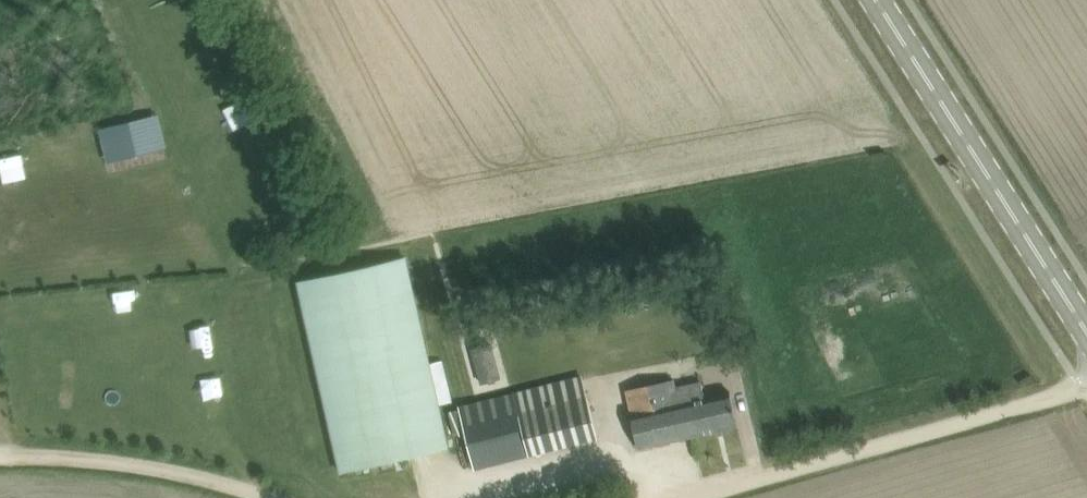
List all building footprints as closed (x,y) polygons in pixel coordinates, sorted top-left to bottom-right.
[(338,473),(450,448),(406,255),(295,281),(338,473)] [(471,350),(481,385),(502,379),(492,344),(471,350)] [(475,467),(530,454),(598,437),(582,375),(460,405),(475,467)] [(731,392),(705,398),(701,381),(675,387),(674,380),(626,391),(639,448),(739,426),(731,392)]
